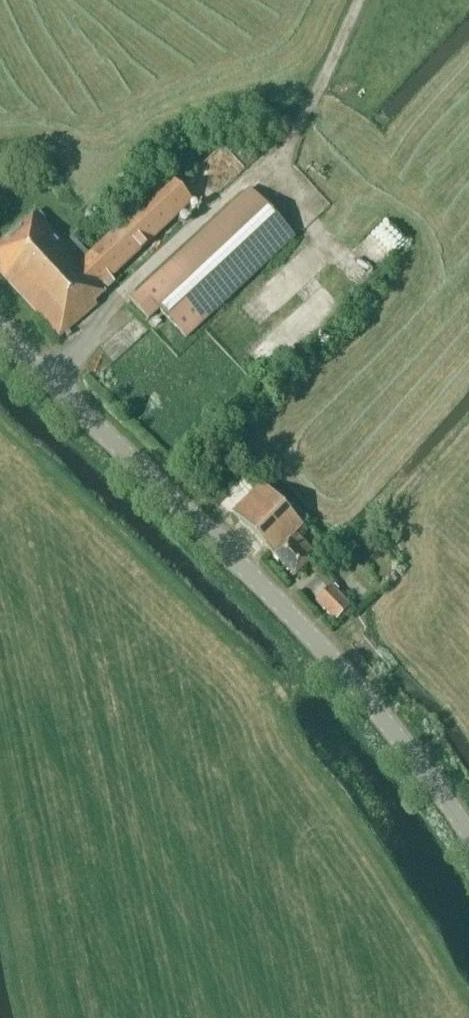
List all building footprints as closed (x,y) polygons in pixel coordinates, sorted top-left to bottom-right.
[(192,203),(170,179),(88,255),(71,237),(63,244),(44,223),(46,221),(39,214),(37,216),(34,213),(0,244),(0,273),(59,338),(64,341),(67,337),(71,334),(68,331),(96,305),(94,303),(107,291),(106,290),(114,283),(110,279),(192,203)] [(185,339),(293,238),(248,190),(130,300),(148,320),(158,310),(185,339)] [(381,266),(410,240),(388,216),(359,241),(381,266)] [(243,308),(262,325),(280,305),(260,288),(243,308)] [(296,534),(309,521),(298,510),(292,516),(261,484),(232,512),(261,544),(272,555),(272,556),(294,577),(316,555),(296,534)] [(335,622),(350,608),(335,592),(338,590),(334,586),(332,589),(330,587),(315,601),(335,622)] [(399,597),(392,590),(383,599),(390,606),(399,597)]
